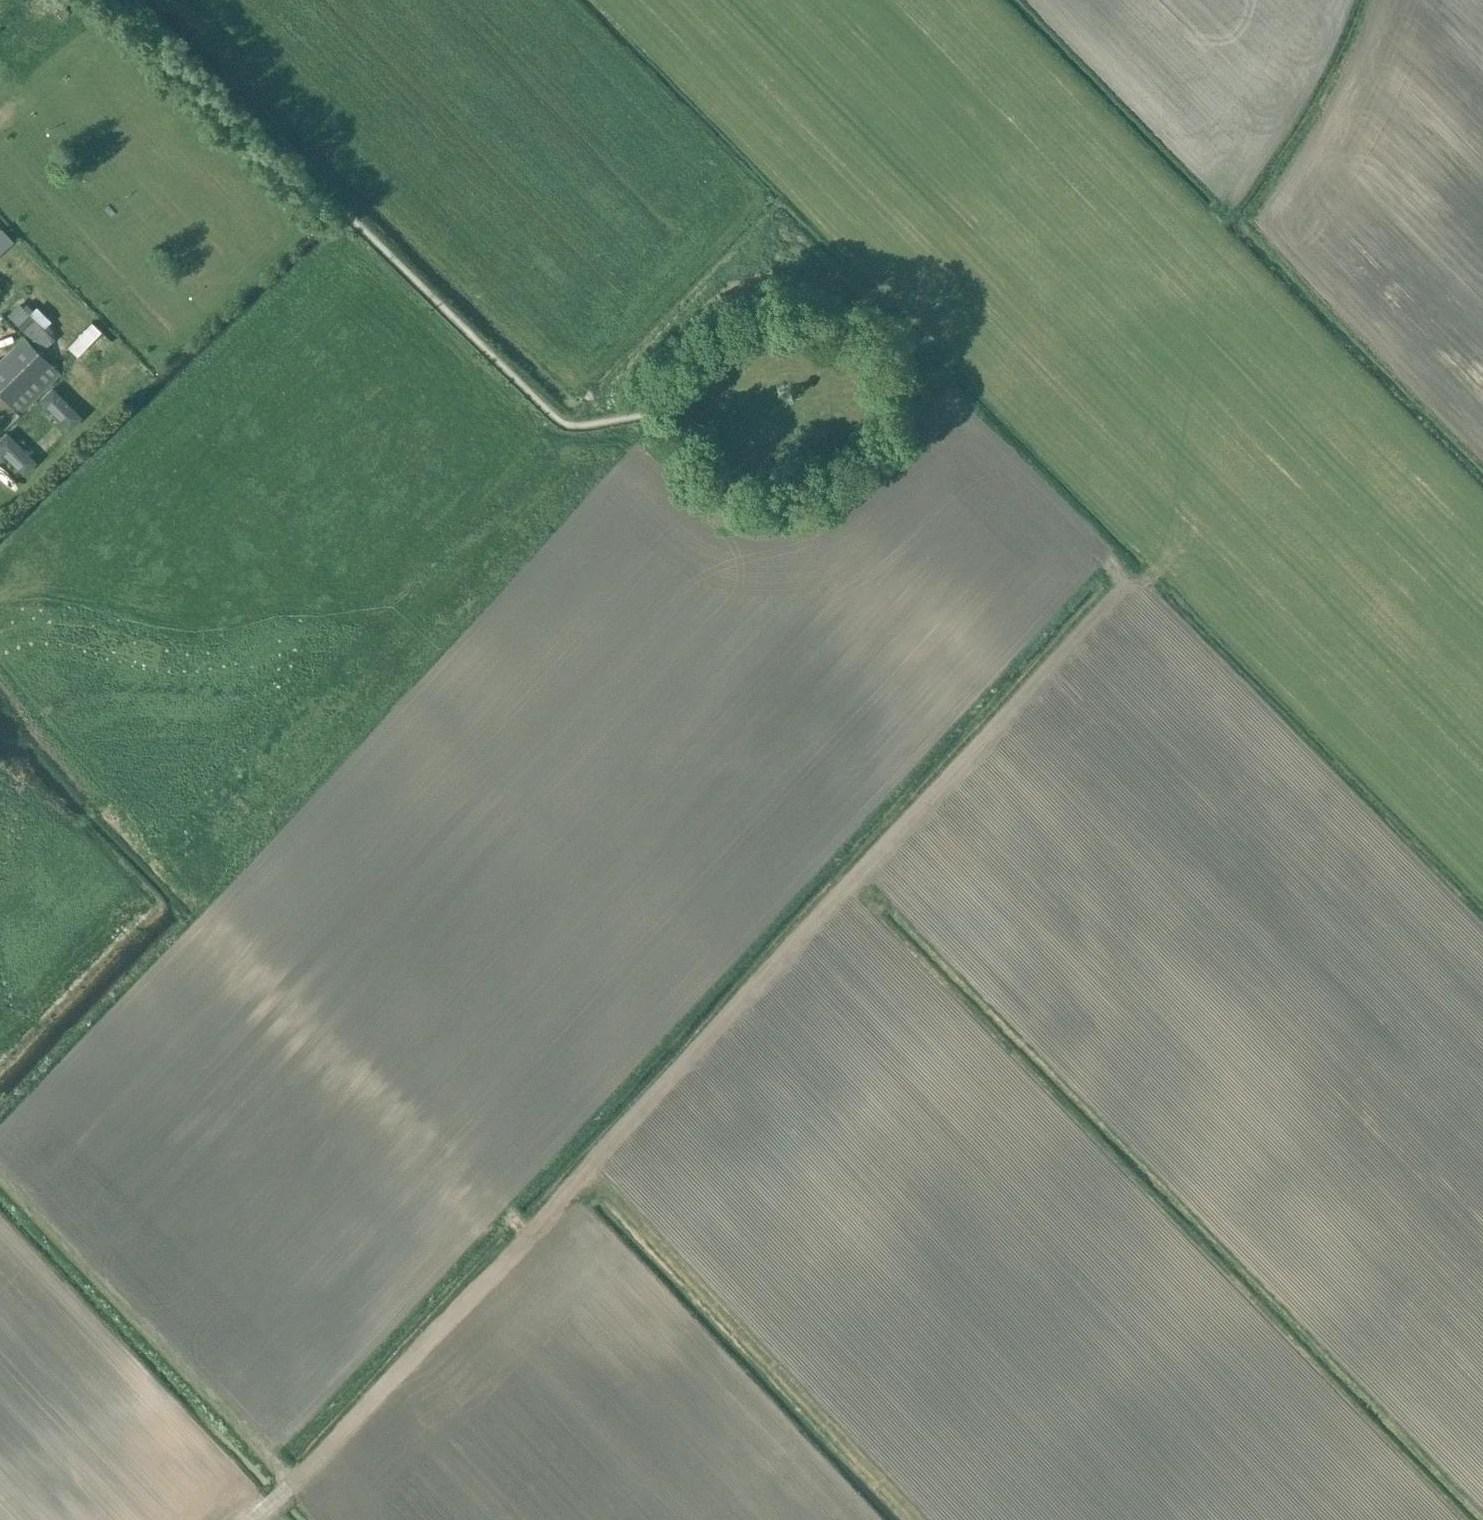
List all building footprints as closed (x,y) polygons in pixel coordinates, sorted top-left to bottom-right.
[(19,236),(1,252),(8,260),(26,243),(19,236)] [(36,345),(48,335),(18,298),(6,308),(36,345)] [(93,313),(75,330),(82,337),(100,320),(93,313)] [(0,362),(0,395),(19,414),(60,372),(52,365),(24,337),(0,362)] [(794,398),(798,391),(790,387),(786,394),(794,398)] [(4,427),(12,419),(0,407),(0,424),(4,427)] [(30,463),(10,431),(0,437),(0,443),(17,470),(30,463)]
